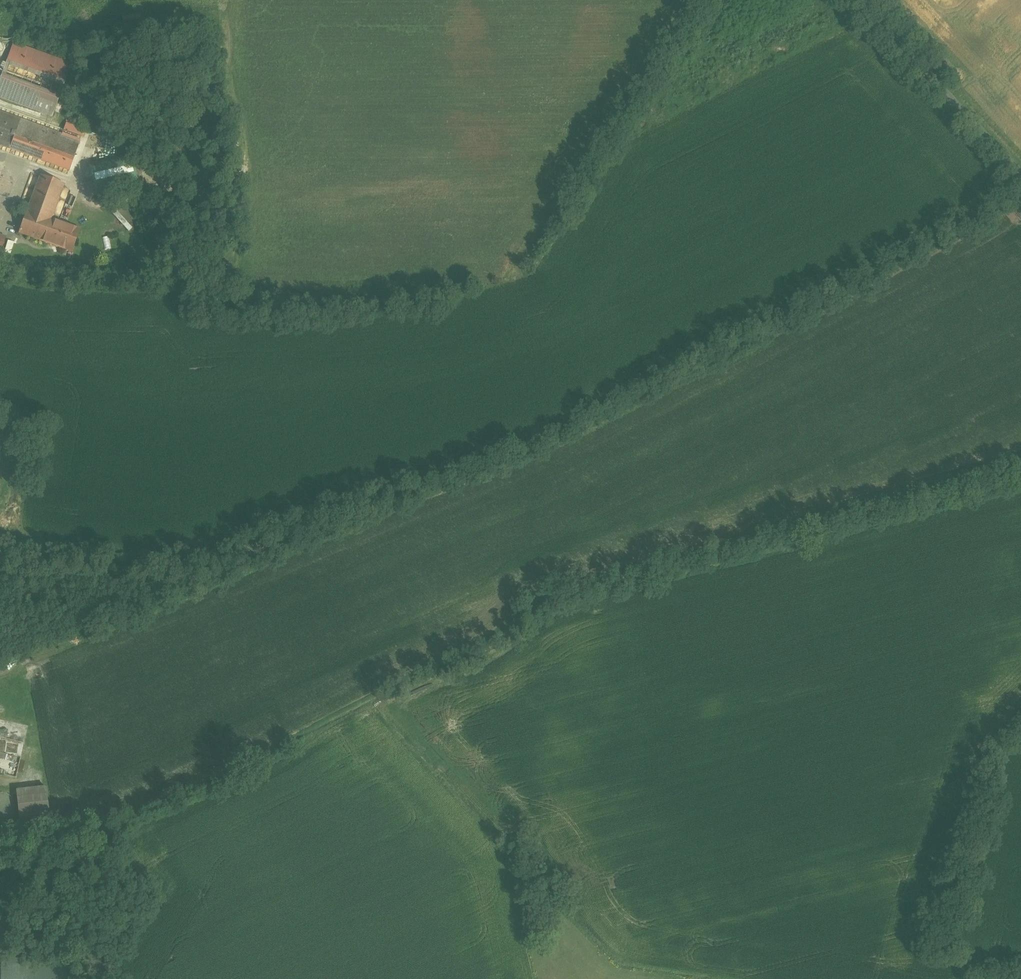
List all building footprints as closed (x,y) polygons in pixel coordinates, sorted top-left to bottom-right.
[(140,15),(123,17),(124,26),(142,23),(140,15)] [(14,43),(0,80),(0,98),(52,116),(71,63),(14,43)] [(0,112),(0,145),(70,170),(81,141),(62,135),(15,118),(10,116),(0,112)] [(85,130),(66,123),(62,135),(81,141),(85,130)] [(130,153),(88,163),(96,195),(138,185),(130,153)] [(65,184),(40,175),(28,210),(27,210),(19,233),(44,242),(52,219),(65,184)] [(81,229),(52,219),(44,242),(72,252),(81,229)] [(8,740),(6,753),(22,755),(23,742),(8,740)] [(47,787),(17,791),(20,819),(50,816),(47,787)] [(13,804),(12,801),(10,797),(6,795),(2,794),(0,795),(0,815),(3,815),(7,814),(10,812),(12,808),(13,804)]
